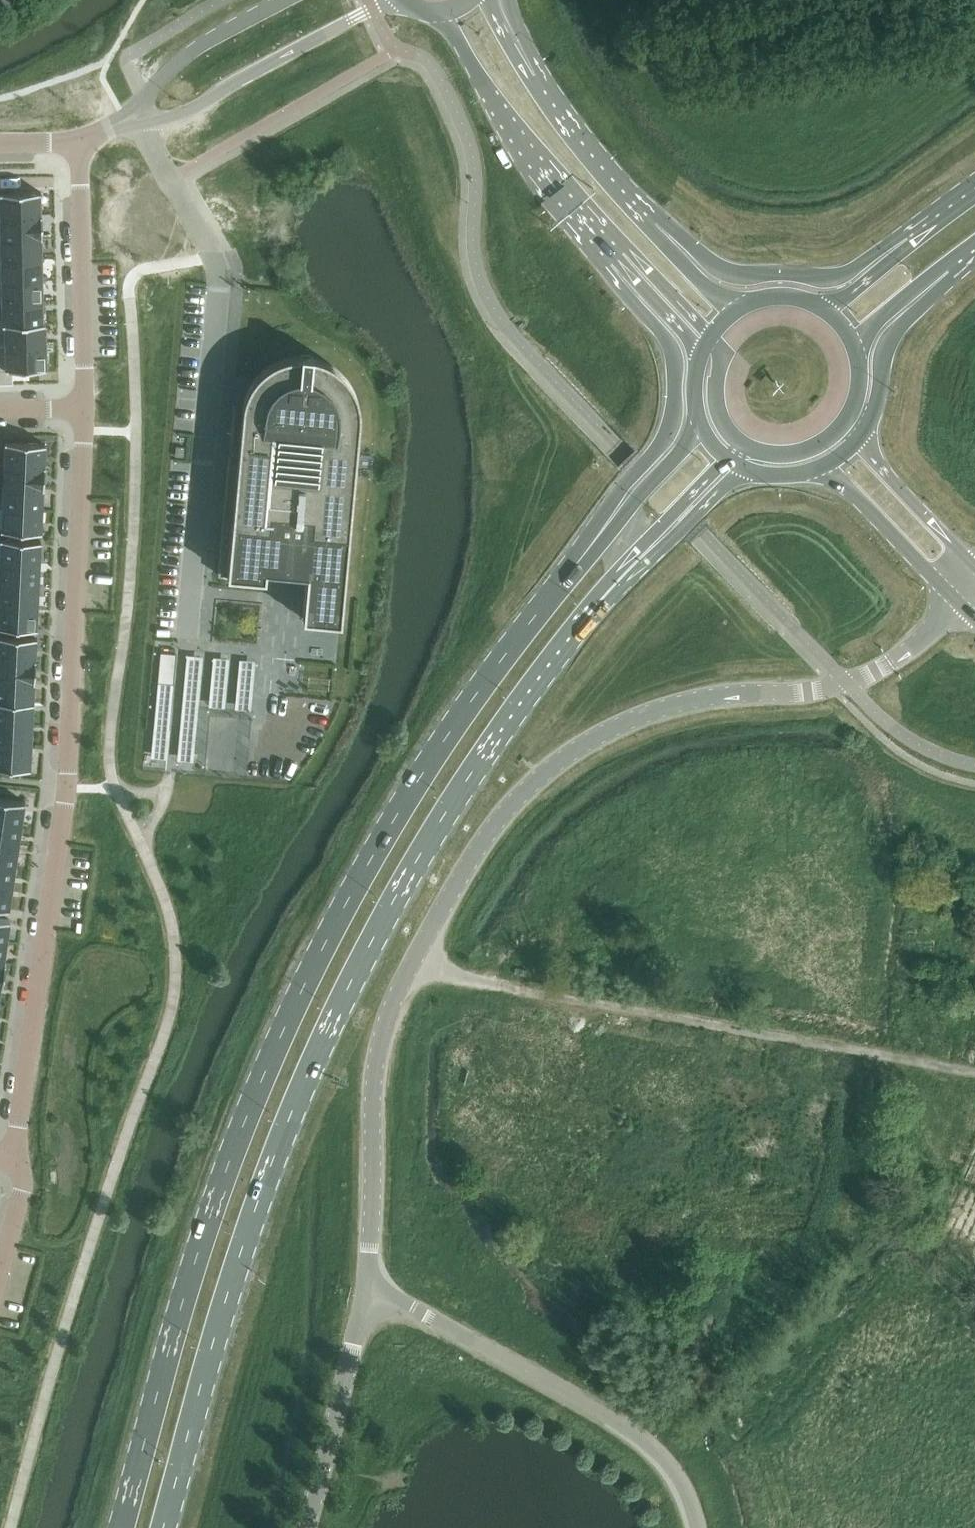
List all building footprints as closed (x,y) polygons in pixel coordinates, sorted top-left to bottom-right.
[(0,188),(0,200),(0,211),(42,210),(42,187),(0,188)] [(42,210),(0,211),(1,234),(43,233),(42,210)] [(43,233),(1,234),(1,257),(43,256),(43,233)] [(43,256),(1,257),(2,281),(44,280),(43,256)] [(44,280),(2,281),(2,304),(44,303),(44,280)] [(44,303),(2,304),(3,327),(45,326),(44,303)] [(45,326),(3,327),(3,350),(45,350),(45,326)] [(45,350),(3,350),(4,374),(46,373),(45,350)] [(340,622),(356,450),(359,418),(312,356),(312,354),(300,353),(300,355),(242,408),(237,465),(230,464),(230,463),(228,463),(217,574),(265,579),(265,570),(306,573),(302,618),(340,622)] [(44,466),(45,443),(5,441),(4,463),(0,463),(0,464),(44,466)] [(0,464),(0,486),(43,488),(44,466),(0,464)] [(42,509),(43,488),(0,486),(2,486),(1,507),(42,509)] [(41,532),(42,509),(1,507),(0,530),(41,532)] [(39,563),(40,540),(0,538),(0,540),(0,561),(39,563)] [(0,561),(0,582),(38,584),(39,563),(0,561)] [(0,582),(0,604),(37,606),(38,584),(0,582)] [(37,606),(0,604),(0,627),(36,628),(37,606)] [(332,659),(332,631),(261,632),(261,646),(269,646),(270,660),(332,659)] [(35,659),(36,637),(0,635),(0,658),(35,659)] [(157,650),(159,666),(173,665),(170,648),(157,650)] [(0,658),(0,679),(34,681),(35,659),(0,658)] [(34,681),(0,679),(0,701),(33,703),(34,681)] [(0,701),(0,723),(32,724),(33,703),(0,701)] [(32,724),(0,723),(0,744),(31,746),(32,724)] [(31,746),(0,744),(0,767),(29,768),(31,746)] [(21,824),(24,802),(0,798),(0,821),(21,824)] [(21,824),(0,821),(0,843),(17,845),(21,824)] [(17,845),(0,843),(0,864),(14,867),(17,845)] [(14,867),(0,864),(0,886),(11,888),(14,867)] [(11,888),(0,886),(0,909),(8,910),(11,888)] [(6,941),(9,919),(0,918),(0,940),(6,941)] [(957,1056),(974,1058),(974,1033),(960,1031),(957,1056)]
